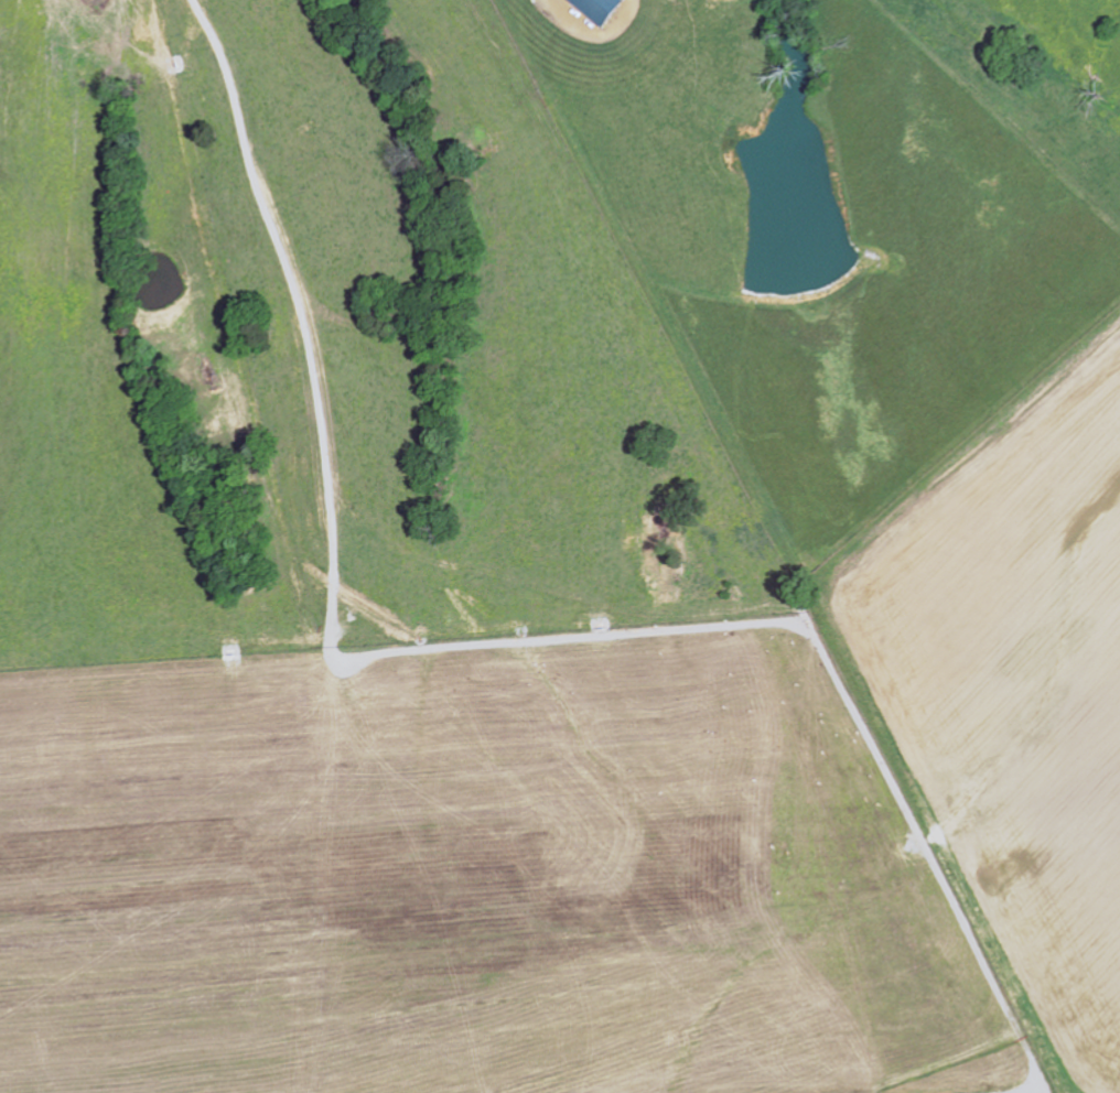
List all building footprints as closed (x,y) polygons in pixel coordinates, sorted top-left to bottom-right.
[(600,27),(622,0),(567,0),(600,27)]
